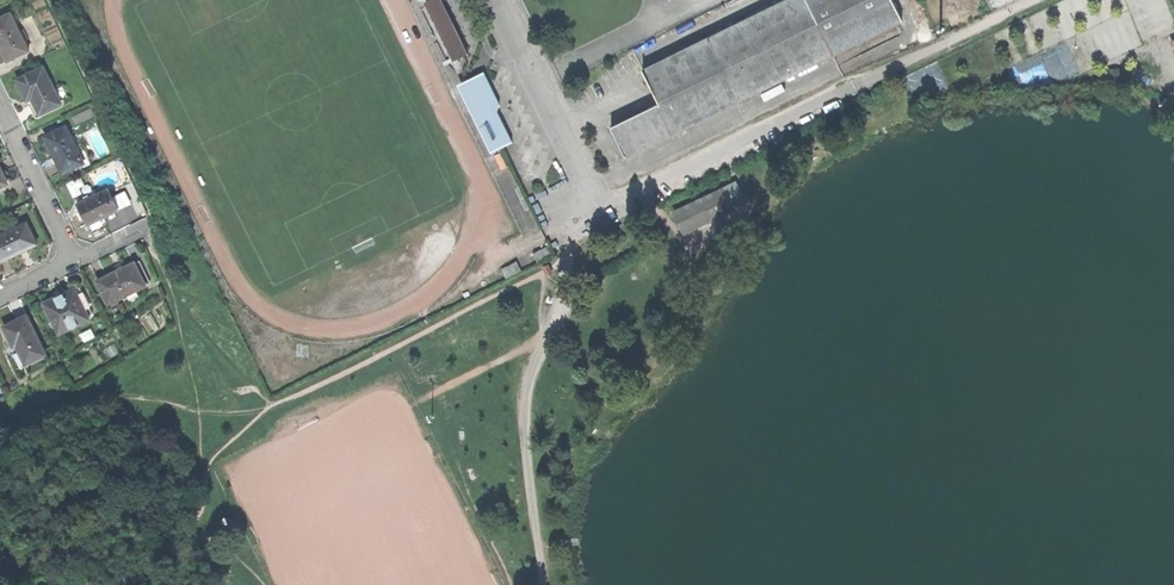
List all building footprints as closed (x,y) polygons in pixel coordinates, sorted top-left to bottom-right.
[(465,53),(440,0),(423,0),(422,1),(450,60),(465,53)] [(671,132),(833,54),(807,0),(785,0),(641,70),(657,104),(671,132)] [(833,54),(901,20),(891,0),(807,0),(833,54)] [(7,61),(29,50),(10,13),(0,19),(0,47),(7,61)] [(22,90),(27,101),(32,98),(40,114),(61,104),(43,68),(17,80),(22,90)] [(472,117),(488,151),(509,141),(494,108),(499,106),(482,70),(461,80),(478,115),(472,117)] [(66,102),(61,104),(40,114),(39,115),(40,118),(68,104),(66,102)] [(624,155),(671,132),(657,104),(610,126),(615,138),(624,155)] [(94,115),(91,108),(73,117),(76,124),(94,115)] [(53,155),(62,173),(73,168),(84,163),(76,146),(66,126),(44,137),(53,155)] [(81,144),(76,146),(84,163),(73,168),(75,172),(91,164),(81,144)] [(10,184),(5,173),(0,162),(0,188),(10,184)] [(67,184),(74,197),(82,193),(79,188),(85,185),(81,177),(67,184)] [(82,215),(87,225),(89,224),(105,216),(119,209),(109,189),(77,205),(82,215)] [(674,214),(685,235),(732,210),(722,190),(674,214)] [(524,231),(537,224),(523,196),(510,202),(524,231)] [(107,221),(105,216),(89,224),(91,229),(107,221)] [(0,235),(0,262),(1,263),(22,253),(40,244),(29,221),(0,235)] [(532,253),(537,263),(552,256),(547,246),(532,253)] [(516,262),(501,269),(506,279),(521,271),(516,262)] [(97,281),(108,303),(126,295),(129,300),(138,295),(135,290),(145,285),(134,263),(114,273),(97,281)] [(79,287),(74,289),(89,320),(94,317),(79,287)] [(44,304),(59,334),(89,320),(74,289),(57,298),(44,304)] [(4,327),(13,346),(15,345),(24,363),(45,353),(26,316),(12,323),(4,327)]
